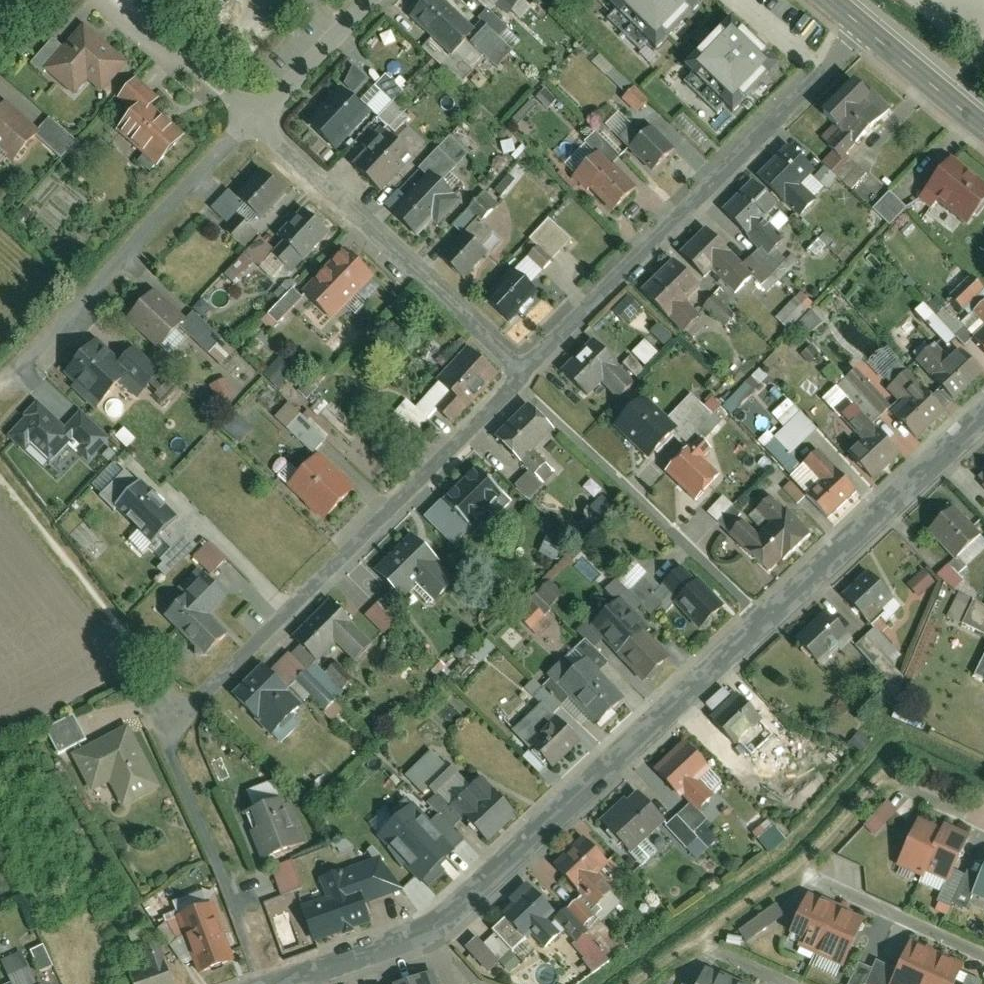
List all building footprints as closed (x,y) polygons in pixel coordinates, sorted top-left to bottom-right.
[(474,29),(442,0),(425,0),(411,15),(452,52),(465,38),(474,29)] [(509,12),(520,0),(496,0),(509,12)] [(698,0),(609,0),(605,4),(653,51),(701,2),(698,0)] [(777,66),(729,19),(683,67),(731,114),(777,66)] [(480,22),(474,29),(465,38),(497,67),(511,51),(480,22)] [(86,78),(103,92),(128,62),(83,24),(62,48),(43,70),(72,95),(86,78)] [(43,70),(62,48),(51,39),(29,64),(39,74),(43,70)] [(429,39),(420,48),(440,66),(449,57),(429,39)] [(140,104),(147,110),(156,99),(134,80),(118,99),(133,112),(140,104)] [(843,156),(891,108),(873,90),(869,95),(856,82),(827,112),(839,124),(825,139),(843,156)] [(621,100),(636,114),(648,102),(632,88),(621,100)] [(340,90),(308,125),(336,150),(368,115),(340,90)] [(365,107),(378,119),(392,104),(379,92),(365,107)] [(115,133),(156,168),(181,139),(147,110),(140,104),(133,112),(115,133)] [(378,119),(394,134),(408,119),(392,104),(378,119)] [(11,163),(33,138),(31,136),(0,108),(0,153),(11,163)] [(603,122),(611,133),(624,124),(615,112),(603,122)] [(48,117),(31,136),(33,138),(59,161),(75,142),(48,117)] [(632,127),(619,140),(651,172),(669,153),(647,131),(641,136),(632,127)] [(407,129),(393,145),(407,158),(421,142),(407,129)] [(376,191),(407,158),(393,145),(378,132),(363,148),(367,151),(352,168),(376,191)] [(607,171),(611,168),(620,159),(595,133),(584,143),(595,154),(593,157),(607,171)] [(449,138),(437,151),(455,167),(467,154),(449,138)] [(759,176),(797,214),(811,201),(795,184),(809,170),(787,149),(759,176)] [(430,175),(439,184),(455,167),(437,151),(419,170),(427,178),(430,175)] [(589,189),(611,211),(633,190),(611,168),(607,171),(593,157),(572,178),(586,192),(589,189)] [(966,220),(983,198),(983,185),(952,159),(928,189),(966,220)] [(23,204),(59,227),(75,202),(61,193),(63,190),(57,186),(64,176),(47,166),(23,204)] [(245,205),(260,219),(283,194),(259,172),(236,197),(245,205)] [(392,216),(415,237),(431,220),(436,225),(457,201),(439,184),(430,175),(427,178),(392,216)] [(724,213),(767,255),(781,241),(763,223),(775,211),(750,187),(724,213)] [(885,190),(868,208),(885,225),(903,207),(885,190)] [(245,205),(236,197),(229,191),(212,210),(228,224),(245,205)] [(454,226),(463,234),(480,217),(471,208),(454,226)] [(273,255),(290,271),(326,233),(304,211),(278,238),(284,243),(273,255)] [(529,241),(551,262),(571,241),(548,220),(529,241)] [(750,276),(703,231),(680,256),(702,278),(710,270),(734,293),(750,276)] [(441,258),(463,279),(486,255),(463,234),(441,258)] [(253,236),(219,274),(229,283),(247,262),(251,265),(267,248),(253,236)] [(301,294),(331,322),(372,278),(342,250),(301,294)] [(643,295),(684,334),(699,319),(683,304),(698,288),(673,264),(643,295)] [(484,301),(510,324),(538,294),(512,271),(484,301)] [(291,290),(267,316),(277,325),(302,300),(291,290)] [(797,292),(772,317),(784,329),(809,304),(797,292)] [(154,294),(128,322),(157,349),(177,327),(183,320),(154,294)] [(722,321),(731,311),(710,294),(701,304),(722,321)] [(623,323),(637,309),(624,296),(610,310),(623,323)] [(983,349),(983,306),(963,326),(983,349)] [(191,312),(183,320),(177,327),(207,355),(221,339),(191,312)] [(792,325),(803,335),(815,322),(805,312),(792,325)] [(627,352),(641,367),(655,354),(641,339),(627,352)] [(125,377),(128,374),(118,365),(94,342),(65,372),(76,382),(71,388),(94,410),(125,377)] [(586,397),(601,382),(617,399),(632,385),(591,344),(562,373),(586,397)] [(934,345),(917,362),(955,402),(982,376),(958,351),(949,360),(934,345)] [(882,347),(866,361),(875,372),(891,358),(882,347)] [(132,350),(118,365),(128,374),(125,377),(141,391),(157,374),(132,350)] [(435,413),(450,427),(496,377),(467,351),(422,401),(435,413)] [(633,377),(641,369),(627,354),(618,363),(633,377)] [(896,418),(918,442),(946,416),(907,373),(894,385),(911,404),(896,418)] [(722,406),(730,413),(758,382),(749,375),(722,406)] [(210,383),(219,402),(231,396),(223,377),(210,383)] [(763,431),(753,441),(785,473),(795,464),(786,455),(814,428),(784,398),(767,414),(780,427),(769,438),(763,431)] [(63,427),(36,400),(4,432),(25,453),(29,449),(48,467),(70,445),(76,440),(63,427)] [(644,400),(616,430),(648,461),(677,431),(644,400)] [(395,457),(435,413),(422,401),(415,409),(406,401),(373,438),(395,457)] [(533,451),(552,433),(528,408),(495,439),(533,481),(548,467),(533,451)] [(79,410),(63,427),(76,440),(70,445),(88,461),(109,438),(79,410)] [(230,439),(245,430),(234,413),(219,423),(230,439)] [(852,458),(873,481),(901,456),(862,413),(849,425),(867,444),(852,458)] [(287,431),(312,455),(325,441),(300,417),(287,431)] [(666,475),(695,503),(719,477),(703,461),(712,452),(700,440),(666,475)] [(808,497),(830,521),(858,496),(819,453),(806,465),(823,484),(808,497)] [(288,488),(325,522),(354,490),(317,456),(288,488)] [(475,468),(441,502),(469,530),(487,513),(495,521),(511,504),(475,468)] [(123,473),(97,499),(114,515),(116,513),(163,559),(184,538),(186,535),(123,473)] [(729,535),(767,575),(811,534),(773,494),(729,535)] [(705,511),(714,520),(728,506),(719,497),(705,511)] [(469,530),(441,502),(424,519),(452,547),(469,530)] [(952,558),(978,535),(953,507),(927,530),(952,558)] [(400,595),(414,582),(435,603),(457,581),(410,536),(376,572),(400,595)] [(194,548),(184,538),(163,559),(154,568),(157,570),(155,571),(164,579),(194,548)] [(208,543),(192,559),(209,577),(225,561),(208,543)] [(657,587),(695,627),(718,605),(680,565),(657,587)] [(948,566),(936,576),(954,591),(963,581),(948,566)] [(922,571),(907,586),(919,599),(935,584),(922,571)] [(841,598),(869,627),(883,615),(880,612),(892,600),(866,574),(841,598)] [(548,624),(540,618),(562,592),(544,577),(522,602),(530,609),(517,624),(534,639),(548,624)] [(212,648),(229,631),(212,614),(226,599),(204,578),(165,618),(194,647),(194,660),(212,660),(212,648)] [(390,592),(376,606),(395,625),(409,611),(390,592)] [(975,600),(964,622),(983,632),(983,604),(975,600)] [(589,625),(638,682),(665,659),(615,602),(589,625)] [(329,604),(294,639),(301,646),(316,661),(334,643),(355,664),(372,647),(329,604)] [(395,625),(376,606),(363,618),(382,637),(395,625)] [(851,641),(824,612),(794,641),(820,669),(851,641)] [(874,628),(864,638),(891,665),(901,656),(874,628)] [(929,633),(911,628),(899,673),(917,678),(929,633)] [(891,665),(864,638),(854,648),(887,683),(879,699),(892,705),(904,679),(891,665)] [(475,661),(492,651),(486,642),(469,652),(475,661)] [(301,646),(290,657),(303,671),(305,673),(313,665),(316,661),(301,646)] [(287,655),(267,675),(283,690),(303,671),(290,657),(287,655)] [(976,673),(983,677),(983,656),(976,673)] [(555,689),(591,726),(620,699),(583,661),(555,689)] [(305,673),(295,681),(324,712),(341,695),(313,665),(305,673)] [(233,700),(270,737),(300,707),(283,690),(267,675),(263,670),(233,700)] [(760,721),(736,694),(709,718),(733,745),(737,741),(751,756),(767,742),(753,727),(760,721)] [(56,755),(84,741),(71,716),(44,730),(56,755)] [(575,744),(552,720),(526,746),(549,770),(575,744)] [(108,783),(121,808),(158,789),(127,728),(71,757),(89,792),(108,783)] [(683,742),(654,770),(689,806),(696,813),(698,811),(712,797),(698,782),(711,770),(683,742)] [(448,808),(483,844),(512,816),(476,780),(448,808)] [(665,824),(637,791),(602,821),(630,853),(665,824)] [(242,815),(262,864),(310,845),(294,803),(283,807),(280,800),(242,815)] [(870,834),(894,812),(884,802),(860,823),(870,834)] [(696,813),(689,806),(676,817),(692,834),(707,822),(698,811),(696,813)] [(404,868),(428,894),(464,861),(419,814),(407,825),(427,847),(404,868)] [(676,817),(664,828),(685,851),(697,839),(692,834),(676,817)] [(962,851),(968,837),(944,826),(942,830),(918,819),(912,833),(898,863),(922,874),(924,869),(948,880),(962,851)] [(764,820),(748,834),(765,853),(781,838),(764,820)] [(610,867),(585,839),(554,866),(583,898),(594,910),(596,907),(614,891),(600,876),(610,867)] [(278,868),(289,895),(311,886),(300,859),(278,868)] [(298,909),(311,946),(368,926),(361,905),(396,892),(379,860),(316,882),(323,901),(298,909)] [(973,893),(983,898),(983,870),(973,893)] [(530,890),(501,916),(505,920),(523,940),(531,933),(543,946),(557,934),(545,921),(552,914),(530,890)] [(843,963),(864,920),(847,912),(828,903),(809,894),(788,938),(843,963)] [(594,910),(583,898),(567,912),(583,930),(601,913),(596,907),(594,910)] [(732,929),(741,942),(775,921),(767,907),(732,929)] [(180,920),(200,975),(230,964),(209,909),(180,920)] [(583,930),(567,912),(556,923),(576,945),(587,934),(583,930)] [(523,940),(505,920),(491,934),(510,955),(525,941),(523,940)] [(50,943),(37,949),(47,971),(60,965),(50,943)] [(894,983),(953,983),(960,968),(945,961),(928,953),(912,945),(894,983)] [(129,983),(171,983),(159,948),(138,956),(144,973),(127,978),(129,983)] [(879,963),(864,963),(865,983),(879,983),(879,963)] [(699,983),(746,983),(724,974),(707,967),(699,983)] [(958,983),(976,983),(978,980),(963,973),(958,983)] [(432,975),(406,983),(436,983),(432,975)]
